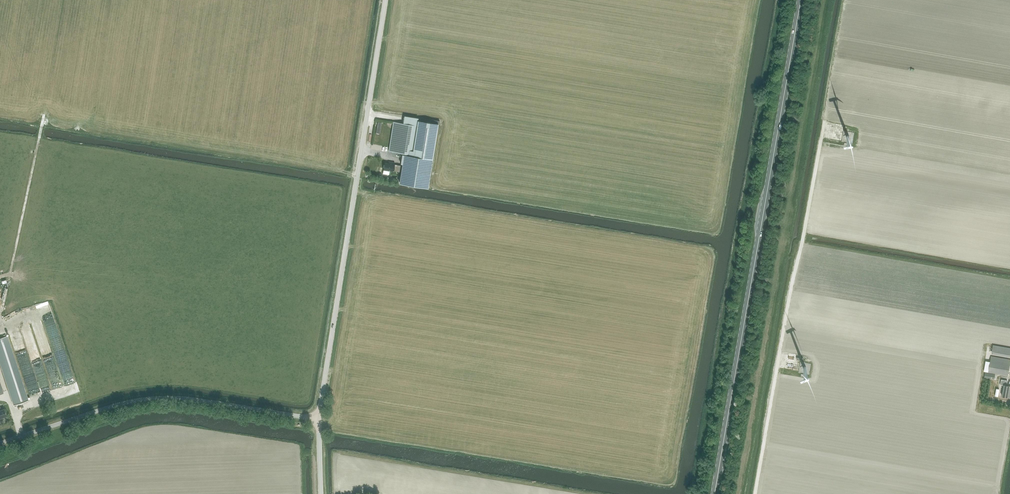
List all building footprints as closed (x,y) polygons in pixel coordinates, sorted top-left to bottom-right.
[(387,151),(401,154),(400,164),(401,164),(398,183),(427,187),(437,124),(417,120),(416,125),(392,122),(387,151)] [(399,172),(400,166),(393,165),(394,163),(389,162),(389,164),(384,163),(383,170),(392,172),(393,171),(399,172)] [(28,400),(7,336),(0,338),(0,364),(13,405),(28,400)] [(1009,362),(1009,359),(991,356),(990,360),(987,359),(985,371),(1008,375),(1009,362)] [(1009,397),(1009,386),(1006,385),(1007,380),(1001,379),(1000,384),(1003,385),(1002,396),(1009,397)]
